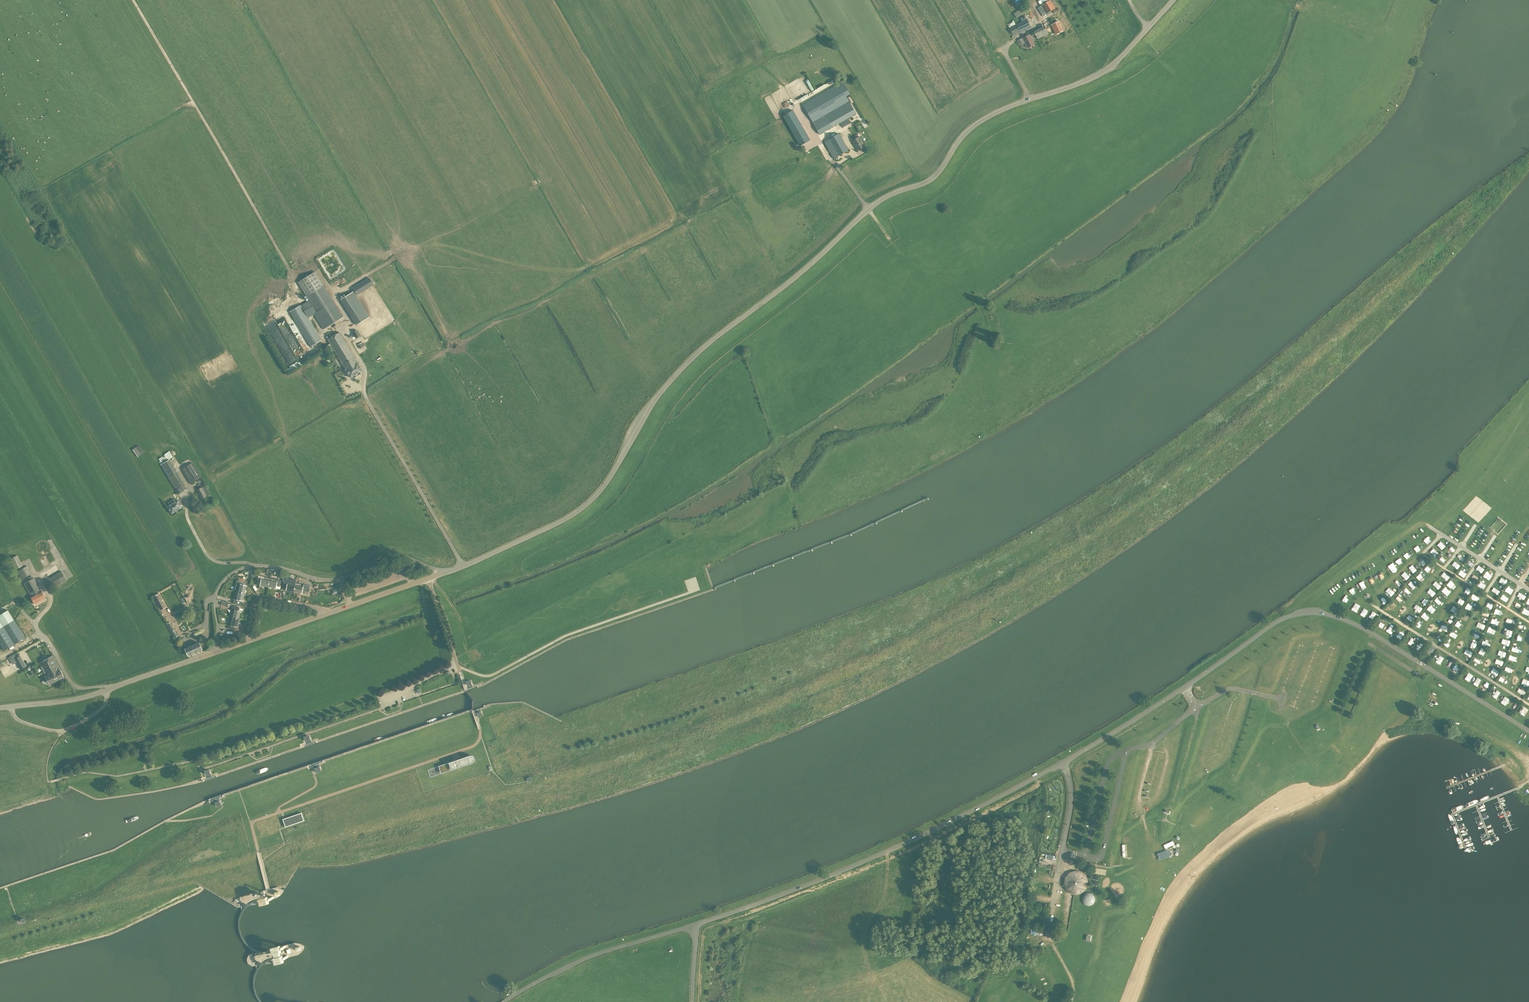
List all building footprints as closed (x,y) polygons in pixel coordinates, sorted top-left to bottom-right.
[(1037,8),(1042,16),(1056,8),(1051,0),(1050,0),(1037,8)] [(1017,18),(1025,12),(1022,8),(1014,14),(1017,18)] [(1026,19),(1024,16),(1020,18),(1022,21),(1009,28),(1014,36),(1031,27),(1027,19),(1026,19)] [(1056,34),(1064,30),(1059,21),(1052,25),(1056,34)] [(1038,39),(1049,34),(1045,26),(1034,31),(1038,39)] [(1027,48),(1035,44),(1030,34),(1022,38),(1027,48)] [(843,82),(803,105),(820,135),(841,123),(843,125),(846,123),(845,120),(856,114),(847,97),(850,95),(843,82)] [(803,128),(793,133),(801,146),(810,141),(803,128)] [(834,159),(849,150),(839,133),(824,142),(834,159)] [(860,136),(852,141),(858,151),(866,146),(860,136)] [(324,286),(314,271),(298,282),(309,300),(301,305),(300,303),(288,309),(310,347),(322,340),(309,318),(314,314),(316,318),(315,318),(322,329),(343,316),(336,305),(325,286),(324,286)] [(356,295),(374,285),(369,276),(351,286),(356,295)] [(354,291),(340,299),(356,325),(369,317),(354,291)] [(357,362),(357,361),(340,332),(328,339),(345,369),(350,378),(363,371),(358,362),(357,362)] [(138,457),(143,453),(138,445),(132,449),(138,457)] [(170,459),(161,465),(178,494),(187,489),(170,459)] [(191,484),(201,477),(192,462),(182,469),(191,484)] [(202,499),(210,494),(206,485),(197,490),(202,499)] [(167,507),(171,515),(182,508),(177,501),(176,502),(174,499),(167,503),(169,506),(167,507)] [(1436,547),(1432,552),(1436,556),(1441,551),(1436,547)] [(16,569),(23,566),(17,555),(11,558),(16,569)] [(18,570),(22,579),(32,574),(28,566),(18,570)] [(1379,579),(1385,576),(1383,570),(1376,573),(1379,579)] [(49,590),(67,580),(61,571),(44,581),(49,590)] [(261,577),(258,577),(257,582),(260,583),(260,585),(268,587),(269,578),(264,577),(264,579),(261,579),(261,577)] [(42,591),(34,578),(24,583),(31,597),(32,598),(30,599),(31,602),(33,601),(35,604),(46,598),(42,591)] [(269,578),(268,587),(276,588),(276,586),(280,586),(281,580),(269,578)] [(245,593),(247,585),(244,585),(245,582),(239,580),(238,583),(240,584),(239,590),(237,589),(236,591),(245,593)] [(290,584),(287,584),(288,581),(284,581),(283,589),(286,590),(294,592),(296,583),(290,582),(290,584)] [(303,587),(301,586),(301,584),(296,583),(294,592),(305,594),(306,591),(309,592),(310,585),(303,584),(303,587)] [(245,593),(236,591),(236,593),(238,594),(237,600),(234,599),(233,604),(242,606),(245,593)] [(159,593),(153,597),(156,603),(160,609),(165,606),(162,600),(160,597),(161,597),(159,593)] [(1386,603),(1390,599),(1384,594),(1380,598),(1386,603)] [(1354,601),(1350,608),(1354,611),(1359,604),(1354,601)] [(239,619),(241,611),(239,610),(239,607),(233,606),(232,609),(235,610),(233,616),(231,615),(230,617),(239,619)] [(1357,613),(1362,617),(1367,610),(1361,607),(1357,613)] [(8,610),(0,615),(0,643),(4,651),(25,638),(8,610)] [(1368,619),(1373,622),(1377,616),(1372,612),(1368,619)] [(237,627),(239,619),(230,617),(230,619),(232,619),(231,625),(229,625),(228,628),(234,629),(235,627),(237,627)] [(174,631),(172,627),(173,627),(171,622),(167,623),(170,629),(169,629),(174,638),(178,636),(175,630),(174,631)] [(195,636),(204,632),(200,625),(192,629),(195,636)] [(1410,646),(1414,639),(1408,636),(1404,643),(1410,646)] [(1489,645),(1492,639),(1485,636),(1482,642),(1489,645)] [(202,649),(199,642),(196,643),(196,642),(193,644),(194,645),(185,649),(188,656),(202,649)] [(51,657),(39,663),(47,676),(45,677),(50,684),(64,677),(53,655),(51,657)] [(1436,662),(1441,665),(1445,658),(1440,655),(1436,662)] [(1457,666),(1453,672),(1458,675),(1462,669),(1457,666)] [(1476,687),(1481,680),(1476,676),(1471,683),(1476,687)] [(1483,685),(1481,684),(1479,689),(1485,692),(1488,684),(1484,683),(1483,685)] [(1518,691),(1525,694),(1528,689),(1521,686),(1518,691)] [(1506,704),(1510,698),(1505,695),(1501,701),(1506,704)] [(1522,705),(1518,712),(1522,714),(1526,708),(1522,705)] [(468,754),(428,770),(430,777),(472,762),(473,762),(475,761),(475,759),(475,758),(474,754),(473,754),(473,753),(472,753),(471,753),(468,754)] [(423,766),(417,768),(419,775),(425,773),(423,766)] [(304,820),(301,813),(282,819),(285,827),(304,820)] [(1167,847),(1168,849),(1170,848),(1172,856),(1180,853),(1177,844),(1167,847)] [(1166,850),(1158,853),(1158,854),(1160,860),(1169,857),(1166,850)] [(1086,883),(1085,881),(1084,877),(1080,873),(1074,872),(1069,874),(1066,877),(1065,878),(1064,884),(1066,889),(1070,893),(1075,894),(1081,892),(1085,888),(1085,887),(1082,886),(1083,884),(1086,883)] [(1084,896),(1083,897),(1082,899),(1083,901),(1083,902),(1084,904),(1086,905),(1087,905),(1089,905),(1091,905),(1092,904),(1093,903),(1094,901),(1095,900),(1095,898),(1094,896),(1093,895),(1091,894),(1090,893),(1088,893),(1086,894),(1085,895),(1084,896)]
